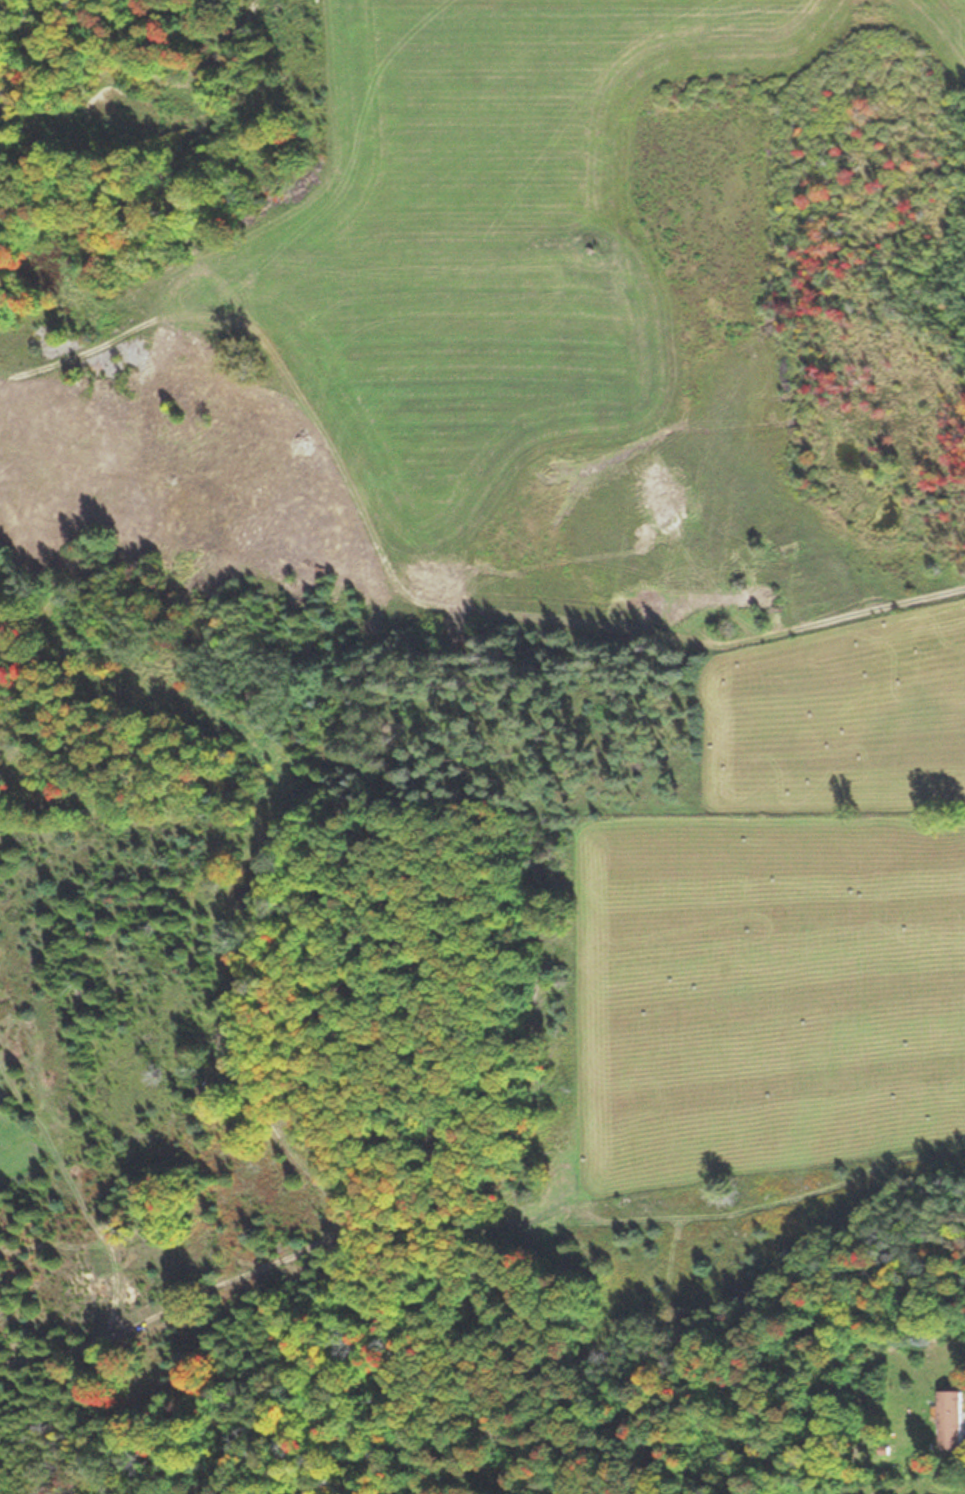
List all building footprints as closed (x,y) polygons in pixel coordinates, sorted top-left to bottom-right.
[(939,1451),(961,1451),(961,1391),(939,1391),(939,1451)]
